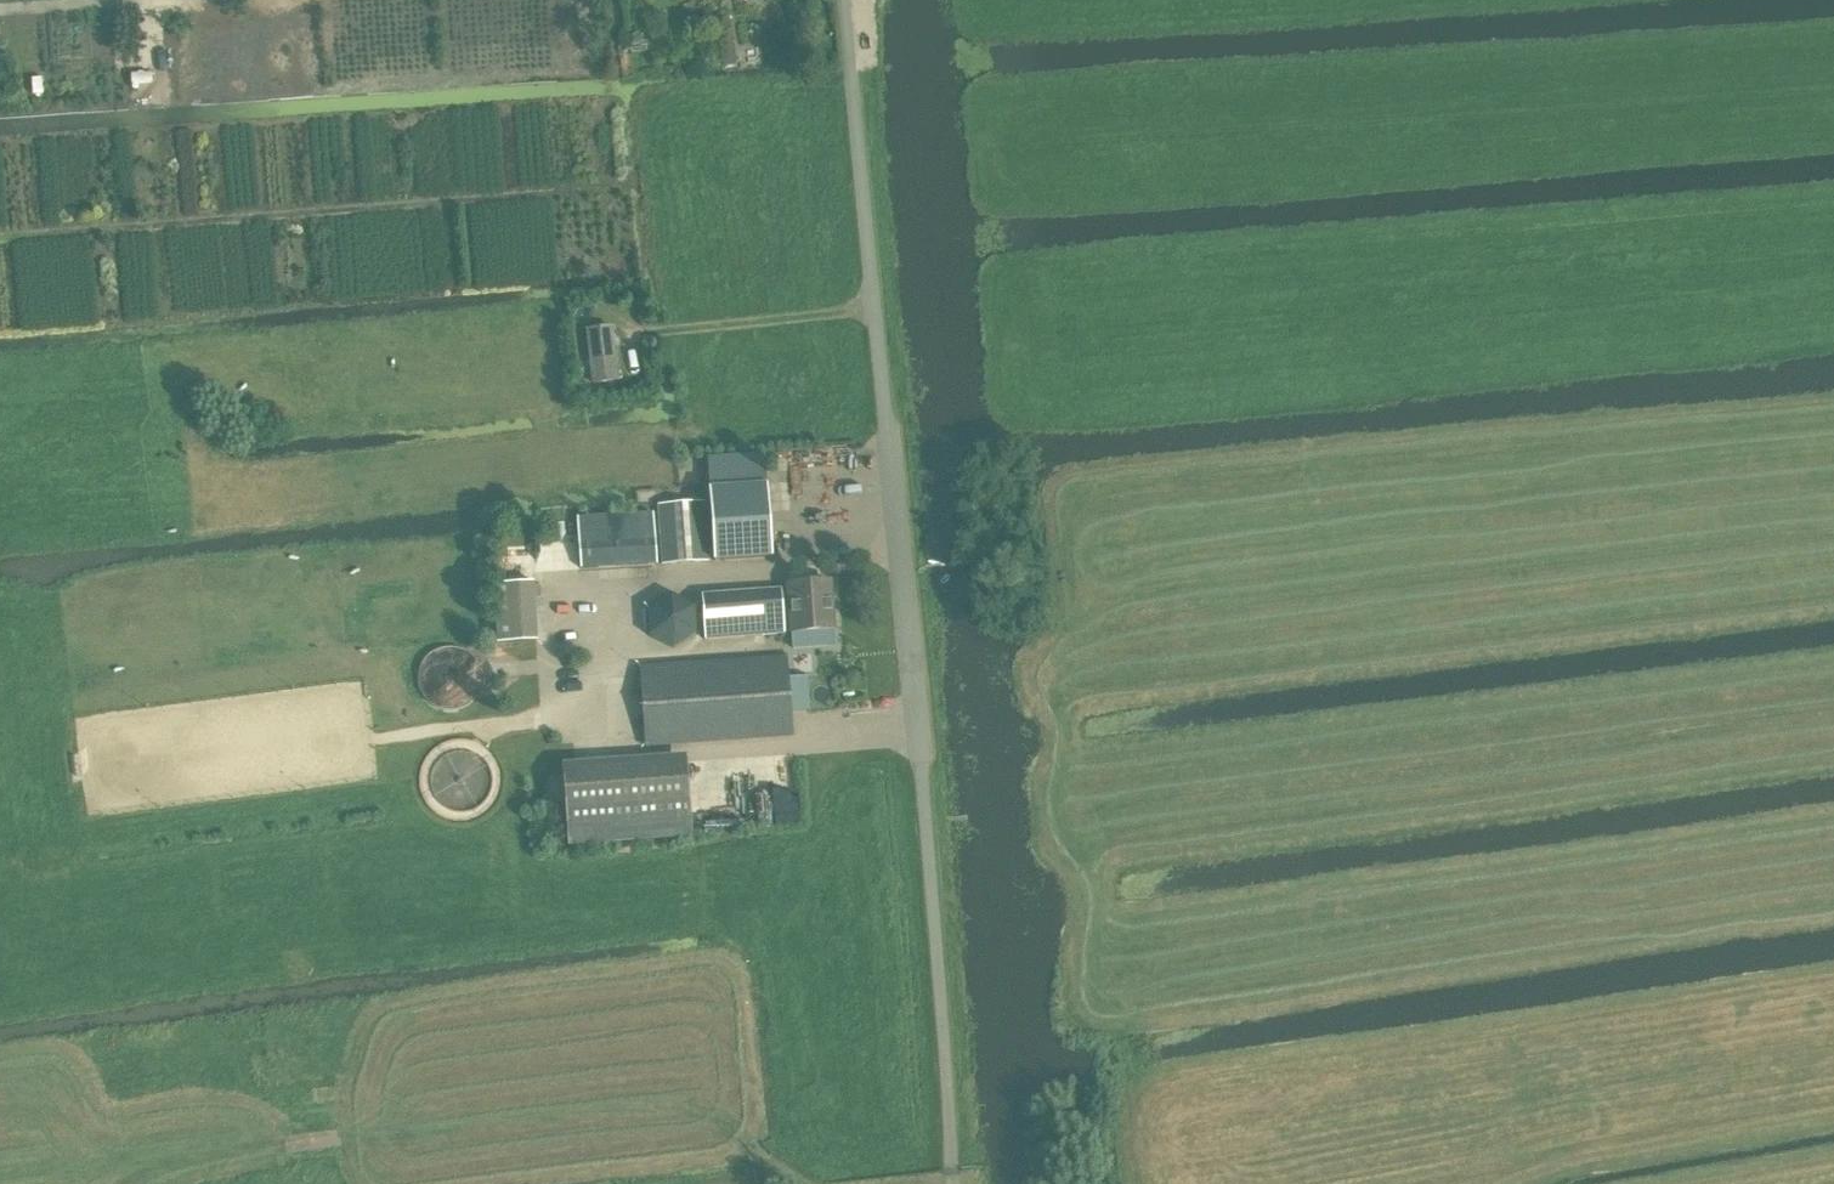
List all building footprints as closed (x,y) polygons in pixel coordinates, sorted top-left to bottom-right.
[(591,383),(619,379),(612,326),(584,329),(591,383)] [(765,454),(710,458),(717,560),(772,557),(765,454)] [(663,564),(708,561),(703,501),(658,504),(663,564)] [(580,568),(658,564),(656,532),(579,536),(580,568)] [(833,632),(830,583),(789,585),(790,604),(782,604),(781,590),(702,595),(705,639),(784,633),(784,635),(833,632)] [(645,746),(792,735),(786,657),(640,668),(645,746)] [(635,767),(641,842),(691,838),(686,763),(635,767)]
